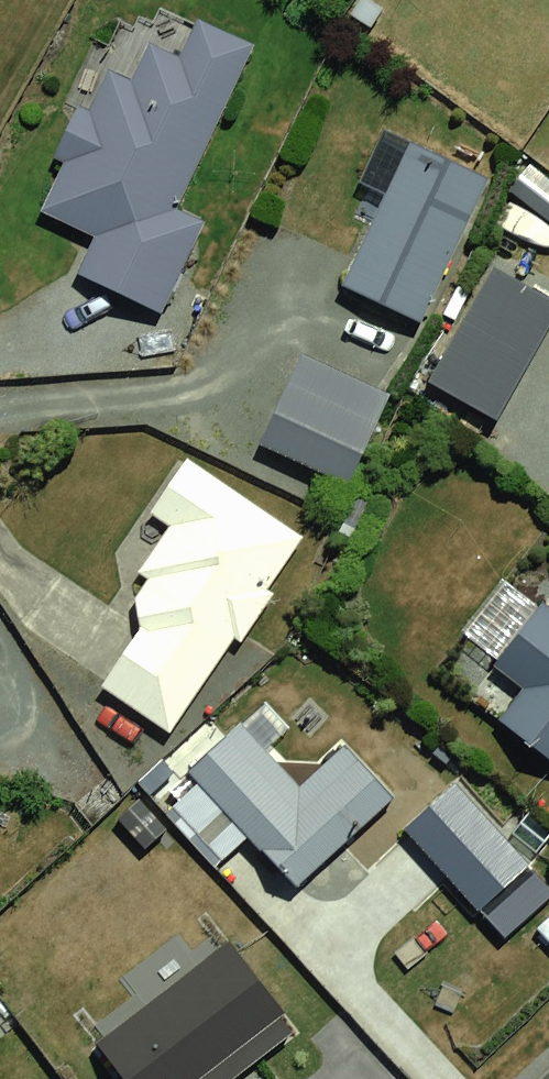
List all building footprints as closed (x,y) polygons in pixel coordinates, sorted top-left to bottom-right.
[(78,272),(143,299),(255,33),(204,12),(184,60),(146,44),(131,81),(97,67),(36,213),(93,237),(78,272)] [(396,150),(333,285),(419,324),(482,189),(396,150)] [(538,312),(470,276),(410,386),(478,423),(538,312)] [(281,353),(243,442),(337,482),(375,392),(281,353)] [(124,645),(102,676),(161,718),(292,533),(188,460),(157,504),(124,645)] [(487,714),(548,758),(548,627),(519,605),(478,663),(508,684),(487,714)] [(246,723),(192,772),(301,889),(399,798),(345,741),(301,782),(246,723)] [(411,818),(493,914),(548,867),(548,853),(474,765),(411,818)] [(86,1044),(112,1078),(201,1078),(272,1027),(214,950),(86,1044)]
